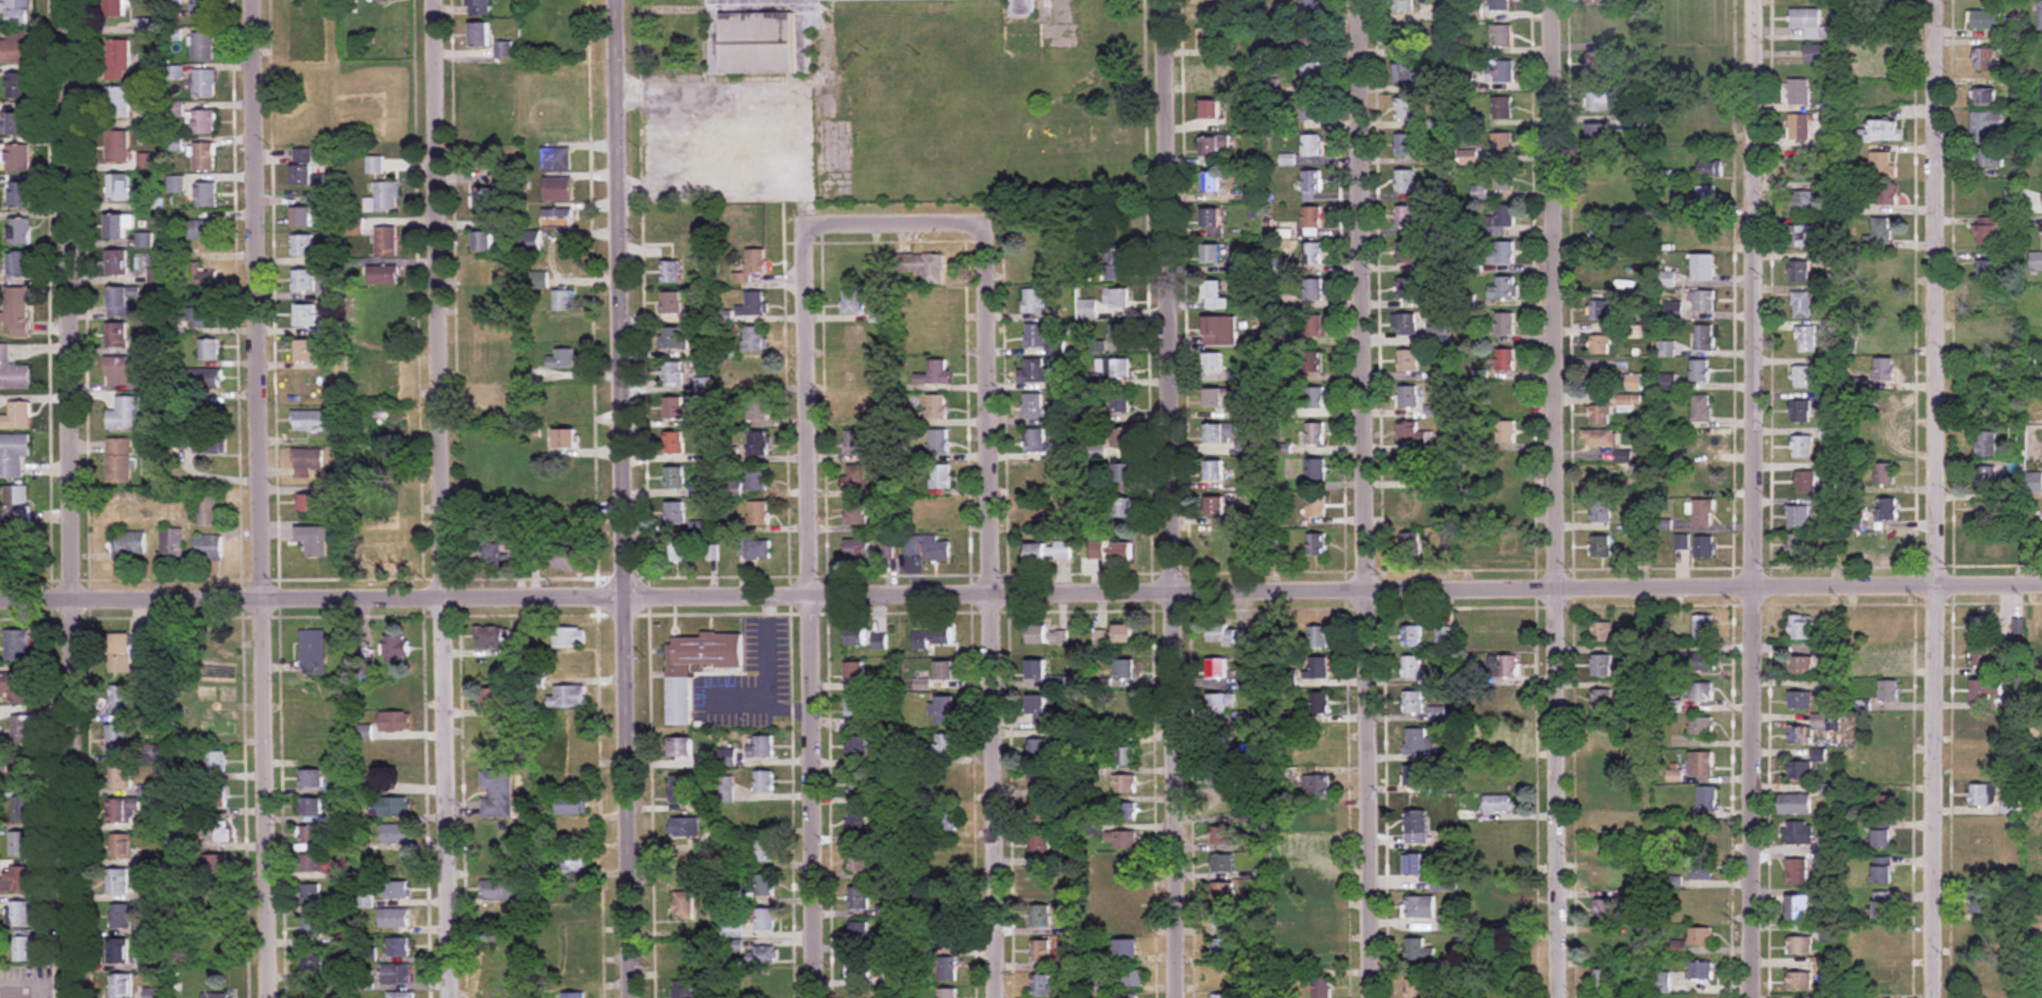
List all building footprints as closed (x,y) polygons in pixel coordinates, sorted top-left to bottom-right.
[(29,0),(3,0),(3,27),(29,27),(29,0)] [(104,18),(128,18),(128,0),(104,0),(104,18)] [(213,25),(213,0),(192,0),(192,25),(213,25)] [(490,16),(490,0),(467,0),(467,16),(490,16)] [(812,75),(811,31),(827,31),(827,1),(878,1),(878,0),(711,0),(712,76),(812,75)] [(1011,18),(1036,18),(1035,0),(1011,0),(1011,18)] [(1200,14),(1220,14),(1220,0),(1200,0),(1200,14)] [(1317,23),(1317,0),(1300,0),(1300,23),(1317,23)] [(1413,14),(1413,0),(1394,0),(1394,14),(1413,14)] [(1491,11),(1511,11),(1511,0),(1491,0),(1491,11)] [(1467,4),(1467,19),(1482,19),(1482,4),(1467,4)] [(1807,40),(1830,40),(1830,27),(1822,27),(1822,9),(1792,9),(1792,29),(1807,29),(1807,40)] [(2004,12),(1970,12),(1970,30),(2004,30),(2004,12)] [(489,24),(471,24),(471,48),(489,48),(489,24)] [(1492,47),(1513,47),(1513,26),(1492,26),(1492,47)] [(1413,27),(1394,27),(1394,50),(1413,50),(1413,27)] [(7,31),(7,41),(0,41),(0,64),(26,64),(27,32),(7,31)] [(213,61),(213,33),(191,33),(191,61),(213,61)] [(129,82),(129,41),(106,41),(106,82),(129,82)] [(512,42),(495,42),(495,57),(512,57),(512,42)] [(1831,66),(1831,45),(1805,45),(1805,66),(1831,66)] [(1997,50),(1975,50),(1975,71),(1997,71),(1997,50)] [(1610,74),(1610,52),(1588,52),(1588,74),(1610,74)] [(1874,54),(1874,70),(1901,70),(1901,54),(1874,54)] [(1514,62),(1486,62),(1486,83),(1514,83),(1514,62)] [(1394,63),(1394,86),(1414,86),(1414,63),(1394,63)] [(1319,86),(1319,64),(1300,64),(1300,86),(1319,86)] [(215,70),(193,70),(193,99),(215,99),(215,70)] [(29,75),(7,75),(7,100),(29,100),(29,75)] [(1810,80),(1791,80),(1791,106),(1810,106),(1810,80)] [(129,88),(106,88),(106,119),(129,119),(129,88)] [(1999,90),(1974,90),(1974,108),(1999,108),(1999,90)] [(1614,93),(1586,93),(1586,112),(1614,112),(1614,93)] [(1512,99),(1492,99),(1492,119),(1512,119),(1512,99)] [(1320,100),(1303,100),(1303,123),(1320,123),(1320,100)] [(1395,121),(1414,121),(1414,100),(1395,100),(1395,121)] [(1202,101),(1202,119),(1220,119),(1220,101),(1202,101)] [(214,136),(214,112),(193,112),(193,136),(214,136)] [(1973,143),(1990,143),(1990,134),(2004,134),(2004,113),(1972,114),(1973,143)] [(2,115),(2,137),(27,137),(27,115),(2,115)] [(1644,130),(1644,115),(1627,115),(1627,130),(1644,130)] [(1790,141),(1811,141),(1811,115),(1790,115),(1790,141)] [(1870,122),(1870,129),(1860,129),(1860,142),(1904,142),(1904,122),(1870,122)] [(1588,125),(1588,146),(1610,145),(1610,124),(1588,125)] [(106,163),(128,163),(128,132),(106,132),(106,163)] [(1512,155),(1512,133),(1492,133),(1492,155),(1512,155)] [(1415,135),(1396,135),(1396,157),(1415,157),(1415,135)] [(1303,136),(1303,158),(1321,158),(1321,136),(1303,136)] [(1229,157),(1229,137),(1201,137),(1201,157),(1229,157)] [(214,143),(193,143),(193,172),(214,172),(214,143)] [(6,174),(30,174),(30,146),(6,146),(6,174)] [(571,149),(542,149),(542,171),(571,171),(571,149)] [(2005,160),(1996,159),(1997,151),(1978,149),(1976,166),(2004,169),(2005,160)] [(291,187),(312,187),(312,150),(291,150),(291,187)] [(1813,176),(1813,150),(1791,150),(1791,176),(1813,176)] [(1895,179),(1895,154),(1871,154),(1871,179),(1895,179)] [(382,158),(367,158),(367,174),(382,174),(382,158)] [(1700,162),(1700,178),(1723,178),(1723,162),(1700,162)] [(1514,170),(1494,170),(1494,192),(1514,192),(1514,170)] [(1397,171),(1397,194),(1417,194),(1417,171),(1397,171)] [(1303,172),(1303,194),(1323,194),(1323,172),(1303,172)] [(1220,193),(1220,174),(1201,174),(1201,193),(1220,193)] [(107,202),(129,202),(129,175),(107,175),(107,202)] [(573,202),(573,179),(545,179),(545,202),(573,202)] [(10,209),(30,209),(30,183),(10,183),(10,209)] [(216,183),(196,183),(196,208),(216,208),(216,183)] [(398,183),(375,183),(375,199),(364,199),(364,213),(398,213),(398,183)] [(1898,205),(1898,184),(1878,184),(1878,205),(1898,205)] [(1716,209),(1716,186),(1696,186),(1696,209),(1716,209)] [(2025,189),(2007,189),(2007,214),(2025,214),(2025,189)] [(485,215),(496,215),(496,190),(485,190),(485,215)] [(1816,214),(1816,192),(1791,192),(1791,214),(1816,214)] [(1504,227),(1515,227),(1515,205),(1495,205),(1495,234),(1504,234),(1504,227)] [(1415,207),(1396,207),(1396,229),(1415,229),(1415,207)] [(1322,208),(1304,208),(1304,237),(1322,237),(1322,208)] [(292,229),(312,229),(312,209),(292,209),(292,229)] [(1223,209),(1202,209),(1202,239),(1223,239),(1223,209)] [(573,210),(543,210),(543,229),(573,229),(573,210)] [(134,229),(134,216),(106,216),(106,240),(126,240),(126,229),(134,229)] [(1610,248),(1610,218),(1591,218),(1591,248),(1610,248)] [(1865,236),(1865,244),(1891,244),(1891,218),(1873,218),(1873,236),(1865,236)] [(1997,218),(1977,218),(1977,246),(1997,246),(1997,218)] [(9,219),(9,246),(30,246),(30,219),(9,219)] [(189,241),(217,241),(217,221),(189,221),(189,241)] [(1696,243),(1717,243),(1717,222),(1696,222),(1696,243)] [(1819,227),(1789,227),(1789,249),(1819,249),(1819,227)] [(397,228),(375,228),(375,257),(397,257),(397,228)] [(474,232),(474,253),(493,253),(493,232),(474,232)] [(541,253),(541,233),(524,233),(524,253),(541,253)] [(291,236),(291,257),(313,257),(313,236),(291,236)] [(1492,264),(1514,264),(1514,242),(1492,242),(1492,264)] [(1397,243),(1397,265),(1418,265),(1417,243),(1397,243)] [(1304,266),(1323,266),(1323,244),(1304,244),(1304,266)] [(1202,266),(1221,266),(1221,246),(1202,246),(1202,266)] [(1130,248),(1106,248),(1106,280),(1130,280),(1130,248)] [(767,250),(747,250),(747,274),(734,274),(734,283),(751,283),(751,274),(766,275),(767,250)] [(128,251),(106,251),(106,277),(128,277),(128,251)] [(30,252),(9,252),(9,278),(30,278),(30,252)] [(2031,253),(2031,271),(2041,271),(2041,253),(2031,253)] [(924,285),(944,285),(944,255),(894,254),(894,273),(924,273),(924,285)] [(1717,282),(1717,255),(1695,255),(1695,282),(1717,282)] [(1997,281),(1997,261),(1978,261),(1978,281),(1997,281)] [(681,285),(682,263),(663,262),(662,284),(681,285)] [(1791,283),(1810,283),(1810,262),(1791,262),(1791,283)] [(1590,266),(1590,282),(1618,282),(1618,266),(1590,266)] [(367,286),(400,286),(400,267),(367,267),(367,286)] [(216,289),(216,269),(191,269),(191,289),(216,289)] [(293,293),(315,293),(315,270),(293,270),(293,293)] [(531,290),(548,290),(548,272),(531,272),(531,290)] [(1489,287),(1489,299),(1517,299),(1517,277),(1497,277),(1497,287),(1489,287)] [(1421,299),(1421,278),(1399,278),(1399,299),(1421,299)] [(1305,280),(1305,302),(1324,302),(1324,280),(1305,280)] [(1222,299),(1222,282),(1205,282),(1205,311),(1230,311),(1230,299),(1222,299)] [(109,317),(139,317),(139,288),(109,288),(109,317)] [(0,313),(0,328),(11,328),(11,338),(29,338),(29,289),(5,289),(5,313),(0,313)] [(1131,308),(1131,289),(1105,289),(1105,308),(1131,308)] [(1025,290),(1025,314),(1044,314),(1044,290),(1025,290)] [(554,291),(554,312),(574,312),(574,291),(554,291)] [(862,291),(842,291),(842,315),(862,315),(862,291)] [(1715,312),(1715,291),(1691,291),(1691,312),(1715,312)] [(663,314),(682,314),(682,292),(663,292),(663,314)] [(770,303),(765,303),(765,292),(746,292),(746,307),(737,307),(737,316),(770,316),(770,303)] [(1812,319),(1812,292),(1793,292),(1793,319),(1812,319)] [(1079,320),(1097,320),(1097,300),(1079,300),(1079,320)] [(1589,319),(1610,319),(1610,300),(1589,300),(1589,319)] [(294,328),(315,328),(315,305),(294,305),(294,328)] [(224,308),(188,308),(188,327),(224,327),(224,308)] [(1496,336),(1515,336),(1515,313),(1496,313),(1496,336)] [(1418,314),(1399,314),(1399,337),(1418,337),(1418,314)] [(1327,338),(1327,316),(1305,316),(1305,338),(1327,338)] [(1204,317),(1204,346),(1237,346),(1237,317),(1204,317)] [(106,324),(106,348),(128,348),(128,324),(106,324)] [(1026,349),(1045,349),(1045,324),(1026,324),(1026,349)] [(1130,324),(1112,324),(1112,343),(1130,343),(1130,324)] [(866,326),(844,326),(844,351),(866,351),(866,326)] [(1714,326),(1695,326),(1695,352),(1714,352),(1714,326)] [(765,327),(745,327),(745,351),(765,351),(765,327)] [(1432,346),(1454,346),(1454,327),(1432,327),(1432,346)] [(1797,353),(1817,353),(1817,327),(1797,327),(1797,353)] [(689,337),(683,337),(683,328),(661,328),(661,350),(689,350),(689,337)] [(1981,353),(2000,353),(2000,330),(1981,330),(1981,353)] [(1591,355),(1610,355),(1610,336),(1591,336),(1591,355)] [(219,361),(219,340),(200,340),(200,361),(219,361)] [(1066,355),(1066,340),(1047,340),(1047,355),(1066,355)] [(316,362),(316,341),(294,341),(294,362),(316,362)] [(10,366),(10,344),(0,344),(0,389),(30,389),(30,366),(10,366)] [(578,368),(578,349),(556,349),(556,357),(548,357),(548,368),(578,368)] [(1497,370),(1516,370),(1516,349),(1497,349),(1497,370)] [(1399,373),(1418,373),(1418,350),(1399,350),(1399,373)] [(1205,373),(1223,373),(1223,354),(1205,354),(1205,373)] [(1304,372),(1323,374),(1324,357),(1306,355),(1304,372)] [(134,356),(106,356),(106,386),(134,386),(134,356)] [(1020,369),(1020,384),(1053,384),(1053,373),(1046,373),(1046,359),(1026,359),(1026,369),(1020,369)] [(1097,359),(1097,375),(1111,375),(1111,379),(1132,379),(1132,359),(1097,359)] [(1894,359),(1874,359),(1874,381),(1894,381),(1894,359)] [(844,386),(863,386),(863,361),(844,361),(844,386)] [(951,384),(951,361),(929,361),(929,375),(916,375),(916,384),(951,384)] [(1709,382),(1709,361),(1690,361),(1690,382),(1709,382)] [(683,385),(683,362),(663,362),(663,385),(683,385)] [(770,362),(747,362),(747,386),(770,386),(770,362)] [(1813,389),(1813,366),(1793,366),(1793,389),(1813,389)] [(221,389),(221,369),(195,369),(195,389),(221,389)] [(291,394),(321,394),(321,375),(291,375),(291,394)] [(1641,375),(1627,375),(1627,391),(1641,391),(1641,375)] [(1676,390),(1676,376),(1660,376),(1660,390),(1676,390)] [(1497,407),(1517,407),(1517,385),(1497,385),(1497,407)] [(1399,407),(1418,407),(1418,386),(1399,386),(1399,407)] [(1325,388),(1305,388),(1305,410),(1325,410),(1325,388)] [(1224,409),(1224,398),(1227,398),(1227,389),(1205,389),(1205,409),(1224,409)] [(1131,414),(1131,394),(1113,394),(1113,414),(1131,414)] [(1898,420),(1898,394),(1877,394),(1877,420),(1898,420)] [(946,395),(927,395),(927,420),(946,420),(946,395)] [(1044,419),(1044,395),(1023,395),(1023,419),(1044,419)] [(1641,413),(1641,395),(1618,395),(1618,413),(1641,413)] [(107,411),(107,429),(148,429),(148,396),(117,396),(117,411),(107,411)] [(769,422),(770,396),(749,396),(749,422),(769,422)] [(863,423),(863,396),(842,396),(842,423),(863,423)] [(1712,423),(1712,396),(1693,396),(1693,423),(1712,423)] [(691,407),(682,407),(682,398),(664,397),(664,419),(691,419),(691,407)] [(1791,400),(1791,422),(1811,422),(1810,400),(1791,400)] [(30,429),(30,402),(10,402),(10,416),(0,416),(0,429),(30,429)] [(1590,426),(1611,426),(1611,406),(1590,406),(1590,426)] [(323,412),(292,412),(292,432),(323,432),(323,412)] [(1516,421),(1497,421),(1497,443),(1516,443),(1516,421)] [(1420,422),(1400,422),(1400,443),(1434,443),(1434,432),(1420,432),(1420,422)] [(1325,424),(1306,424),(1306,445),(1325,445),(1325,424)] [(1206,444),(1241,444),(1241,425),(1206,425),(1206,444)] [(1113,448),(1132,448),(1132,428),(1113,428),(1113,448)] [(1026,429),(1026,454),(1046,454),(1046,429),(1026,429)] [(555,450),(578,450),(578,430),(555,430),(555,450)] [(949,454),(949,430),(929,430),(929,454),(949,454)] [(1615,430),(1583,430),(1583,448),(1615,448),(1615,430)] [(768,431),(747,431),(747,455),(768,455),(768,431)] [(864,456),(864,431),(845,431),(845,456),(864,456)] [(1695,458),(1716,458),(1716,431),(1695,431),(1695,458)] [(1997,457),(1997,432),(1976,432),(1976,457),(1997,457)] [(683,454),(683,433),(666,433),(666,454),(683,454)] [(226,454),(226,434),(194,434),(193,454),(226,454)] [(30,435),(0,435),(0,479),(23,479),(23,457),(30,457),(30,435)] [(1813,458),(1813,436),(1792,436),(1792,458),(1813,458)] [(131,483),(131,438),(106,438),(106,483),(131,483)] [(1673,462),(1690,462),(1690,443),(1673,443),(1673,462)] [(1092,459),(1105,459),(1105,445),(1092,445),(1092,459)] [(293,479),(323,479),(323,450),(293,450),(293,479)] [(1401,458),(1401,480),(1420,480),(1420,458),(1401,458)] [(1326,491),(1326,459),(1306,459),(1306,491),(1326,491)] [(1207,462),(1207,481),(1224,481),(1224,462),(1207,462)] [(1028,490),(1049,490),(1049,465),(1028,465),(1028,490)] [(1134,465),(1112,465),(1112,491),(1134,491),(1134,465)] [(1893,465),(1874,465),(1874,486),(1893,486),(1893,465)] [(767,491),(767,466),(748,466),(748,491),(767,491)] [(845,491),(867,491),(867,466),(845,466),(845,491)] [(952,490),(952,466),(931,466),(931,490),(952,490)] [(1693,493),(1714,493),(1714,466),(1693,466),(1693,493)] [(684,467),(666,467),(666,490),(684,490),(684,467)] [(1996,467),(1976,467),(1976,492),(1996,492),(1996,467)] [(1816,493),(1816,471),(1797,471),(1797,493),(1816,493)] [(2025,473),(2025,493),(2041,493),(2041,473),(2025,473)] [(1591,496),(1611,496),(1611,475),(1591,475),(1591,496)] [(30,487),(5,487),(5,526),(30,526),(30,487)] [(1420,494),(1402,494),(1402,518),(1420,518),(1420,494)] [(321,513),(321,495),(296,495),(296,513),(321,513)] [(1327,518),(1327,496),(1308,496),(1308,518),(1327,518)] [(219,498),(196,498),(196,527),(219,527),(219,498)] [(1207,517),(1213,517),(1214,526),(1232,526),(1232,515),(1226,515),(1226,498),(1207,498),(1207,517)] [(1877,523),(1898,523),(1898,499),(1877,499),(1877,523)] [(1133,529),(1133,500),(1113,500),(1113,529),(1133,529)] [(1592,524),(1611,524),(1611,500),(1592,500),(1592,524)] [(1714,500),(1693,500),(1693,526),(1714,526),(1714,500)] [(846,525),(866,525),(866,501),(846,501),(846,525)] [(769,527),(769,502),(749,502),(749,527),(769,527)] [(684,526),(684,503),(666,503),(666,526),(684,526)] [(1976,529),(1994,529),(1994,503),(1976,503),(1976,529)] [(1788,529),(1810,529),(1810,506),(1788,506),(1788,529)] [(326,557),(326,528),(296,528),(296,543),(307,543),(307,557),(326,557)] [(161,558),(183,558),(183,529),(161,529),(161,558)] [(115,532),(115,556),(145,556),(145,532),(115,532)] [(1498,532),(1498,554),(1517,554),(1517,532),(1498,532)] [(1421,533),(1402,533),(1402,555),(1421,555),(1421,533)] [(1997,558),(1997,533),(1976,533),(1976,558),(1997,558)] [(1326,534),(1308,534),(1308,556),(1326,556),(1326,534)] [(1789,556),(1808,556),(1808,534),(1789,534),(1789,556)] [(221,536),(193,536),(193,562),(221,562),(221,536)] [(908,537),(908,561),(951,561),(951,542),(938,542),(938,537),(908,537)] [(1594,537),(1594,558),(1610,558),(1610,537),(1594,537)] [(1689,550),(1689,537),(1677,537),(1677,550),(1689,550)] [(1696,559),(1715,559),(1715,537),(1696,537),(1696,559)] [(845,539),(845,562),(870,562),(870,539),(845,539)] [(667,563),(685,563),(685,540),(667,540),(667,563)] [(770,559),(770,541),(743,541),(743,559),(770,559)] [(1091,562),(1133,562),(1133,541),(1091,541),(1091,562)] [(1072,542),(1054,542),(1054,544),(1027,544),(1027,562),(1072,562),(1072,542)] [(482,544),(482,565),(504,565),(504,544),(482,544)] [(707,561),(718,561),(718,545),(707,545),(707,561)] [(584,571),(584,548),(553,548),(553,571),(584,571)] [(1791,640),(1814,640),(1814,614),(1791,614),(1791,640)] [(1714,615),(1695,615),(1695,641),(1714,641),(1714,615)] [(1876,637),(1899,637),(1899,616),(1876,616),(1876,637)] [(1972,639),(1990,639),(1990,616),(1972,616),(1972,639)] [(1252,646),(1252,628),(1229,628),(1229,623),(1210,624),(1210,642),(1226,641),(1226,646),(1252,646)] [(1613,623),(1591,623),(1591,641),(1613,641),(1613,623)] [(1115,642),(1134,642),(1134,624),(1115,624),(1115,642)] [(954,645),(954,625),(933,625),(933,645),(954,645)] [(1067,644),(1067,630),(1048,630),(1048,625),(1028,625),(1028,644),(1067,644)] [(1404,625),(1404,648),(1421,648),(1421,625),(1404,625)] [(1310,626),(1310,648),(1329,648),(1329,626),(1310,626)] [(504,649),(504,627),(476,627),(476,649),(504,649)] [(554,648),(585,648),(585,627),(554,627),(554,648)] [(867,645),(867,627),(847,627),(847,645),(867,645)] [(1455,645),(1455,627),(1436,627),(1437,646),(1455,645)] [(4,629),(4,661),(29,661),(29,629),(4,629)] [(301,676),(325,676),(325,630),(301,630),(301,676)] [(1097,643),(1106,643),(1106,630),(1097,630),(1097,643)] [(929,650),(929,631),(913,631),(913,650),(929,650)] [(107,633),(107,673),(131,673),(131,633),(107,633)] [(408,634),(384,634),(384,662),(408,662),(408,634)] [(669,634),(669,725),(691,725),(692,667),(742,667),(742,634),(669,634)] [(886,649),(886,639),(873,639),(873,649),(886,649)] [(134,640),(133,657),(145,657),(145,640),(134,640)] [(1972,644),(1972,666),(1996,666),(1996,644),(1972,644)] [(1687,652),(1687,671),(1717,672),(1717,652),(1687,652)] [(1404,678),(1422,678),(1422,655),(1404,655),(1404,678)] [(1490,678),(1518,678),(1518,655),(1490,655),(1490,678)] [(1611,655),(1593,655),(1593,677),(1611,677),(1611,655)] [(1813,674),(1813,655),(1789,655),(1789,674),(1813,674)] [(1328,657),(1308,657),(1308,678),(1328,678),(1328,657)] [(1117,658),(1117,678),(1136,678),(1136,658),(1117,658)] [(1209,677),(1227,677),(1227,658),(1209,658),(1209,677)] [(203,677),(219,677),(219,659),(203,659),(203,677)] [(1047,659),(1028,659),(1028,681),(1047,681),(1047,659)] [(847,689),(866,689),(866,662),(847,662),(847,689)] [(955,662),(936,662),(936,680),(955,680),(955,662)] [(8,693),(8,702),(30,702),(30,672),(1,672),(1,693),(8,693)] [(1066,687),(1066,676),(1051,676),(1051,687),(1066,687)] [(915,690),(930,690),(930,680),(915,680),(915,690)] [(1899,680),(1880,680),(1880,701),(1899,701),(1899,680)] [(2000,695),(2000,680),(1971,680),(1971,701),(1992,701),(1992,695),(2000,695)] [(1690,701),(1714,701),(1714,682),(1690,682),(1690,701)] [(110,716),(131,716),(131,686),(110,686),(110,716)] [(586,686),(555,686),(555,696),(548,696),(548,707),(586,707),(586,686)] [(479,688),(477,706),(502,709),(504,691),(479,688)] [(1613,713),(1613,690),(1594,690),(1594,713),(1613,713)] [(1404,691),(1404,715),(1423,715),(1423,691),(1404,691)] [(1813,708),(1813,691),(1790,691),(1790,708),(1813,708)] [(1330,692),(1308,692),(1308,713),(1330,713),(1330,692)] [(1229,714),(1229,693),(1210,693),(1210,714),(1229,714)] [(1137,714),(1137,694),(1119,694),(1119,714),(1137,714)] [(1028,695),(1028,715),(1048,715),(1048,695),(1028,695)] [(956,716),(956,696),(931,696),(931,716),(956,716)] [(847,717),(855,717),(855,727),(872,727),(872,697),(847,697),(847,717)] [(1446,708),(1431,708),(1431,722),(1446,722),(1446,708)] [(381,731),(411,731),(411,712),(381,712),(381,731)] [(1812,730),(1839,729),(1839,723),(1830,723),(1830,714),(1813,714),(1813,726),(1789,726),(1789,744),(1813,744),(1812,730)] [(299,715),(299,733),(329,733),(329,715),(299,715)] [(11,716),(11,744),(37,744),(37,716),(11,716)] [(223,717),(205,717),(205,737),(223,737),(223,717)] [(1714,717),(1690,717),(1690,734),(1714,734),(1714,717)] [(106,755),(128,755),(128,725),(106,725),(106,755)] [(356,741),(372,741),(372,725),(356,725),(356,741)] [(1406,754),(1431,754),(1431,729),(1406,729),(1406,754)] [(935,756),(954,756),(954,734),(935,734),(935,756)] [(773,736),(756,736),(756,746),(747,746),(747,757),(773,757),(773,736)] [(867,759),(867,737),(848,737),(848,759),(867,759)] [(692,738),(668,738),(668,757),(692,756),(692,738)] [(1029,761),(1049,761),(1049,738),(1029,738),(1029,761)] [(479,761),(510,761),(510,740),(479,740),(479,761)] [(587,740),(555,740),(555,759),(587,759),(587,740)] [(1115,747),(1115,765),(1136,765),(1136,747),(1115,747)] [(718,750),(718,767),(736,767),(736,750),(718,750)] [(1865,761),(1865,750),(1852,750),(1852,761),(1865,761)] [(205,772),(224,772),(224,752),(205,752),(205,772)] [(1714,752),(1691,752),(1691,776),(1714,776),(1714,752)] [(700,755),(700,770),(714,769),(714,755),(700,755)] [(32,788),(32,757),(8,757),(8,788),(32,788)] [(1790,778),(1813,778),(1813,761),(1790,761),(1790,778)] [(109,790),(131,790),(131,764),(109,764),(109,790)] [(1031,788),(1056,788),(1056,765),(1031,765),(1031,788)] [(1404,787),(1424,787),(1424,766),(1404,766),(1404,787)] [(322,770),(299,770),(299,789),(322,789),(322,770)] [(955,794),(955,770),(936,770),(936,794),(955,794)] [(1237,789),(1237,770),(1211,770),(1211,789),(1237,789)] [(512,771),(480,771),(480,789),(490,789),(490,799),(481,799),(481,817),(512,817),(512,771)] [(774,793),(774,771),(755,771),(755,793),(774,793)] [(849,796),(869,796),(869,774),(849,774),(849,796)] [(1137,775),(1114,775),(1114,792),(1137,792),(1137,775)] [(669,802),(690,802),(690,776),(669,776),(669,802)] [(1330,796),(1330,776),(1305,776),(1305,796),(1330,796)] [(718,804),(734,804),(734,777),(718,777),(718,804)] [(1998,784),(1972,784),(1972,805),(1998,805),(1998,784)] [(225,807),(225,787),(205,787),(205,807),(225,807)] [(1720,811),(1720,787),(1700,787),(1700,811),(1720,811)] [(1813,814),(1813,794),(1781,794),(1781,814),(1813,814)] [(33,821),(33,795),(10,795),(10,821),(33,821)] [(1899,795),(1877,795),(1877,816),(1899,816),(1899,795)] [(587,815),(587,796),(556,796),(556,815),(587,815)] [(1515,814),(1515,796),(1486,796),(1486,814),(1515,814)] [(379,816),(409,816),(409,797),(379,797),(379,816)] [(323,816),(323,798),(301,798),(301,816),(323,816)] [(137,799),(106,799),(106,823),(137,823),(137,799)] [(2005,813),(2019,813),(2019,801),(2005,801),(2005,813)] [(1136,803),(1114,803),(1114,820),(1136,820),(1136,803)] [(956,830),(956,807),(936,807),(936,830),(956,830)] [(1405,844),(1429,844),(1429,811),(1405,811),(1405,844)] [(868,812),(848,812),(848,833),(868,833),(868,812)] [(699,836),(699,817),(671,817),(671,836),(699,836)] [(1723,820),(1690,820),(1690,838),(1723,838),(1723,820)] [(206,842),(225,842),(225,821),(206,821),(206,842)] [(1814,843),(1814,821),(1788,821),(1788,843),(1814,843)] [(411,843),(411,824),(383,824),(383,843),(411,843)] [(509,824),(480,824),(480,843),(509,843),(509,824)] [(323,826),(299,826),(299,843),(323,843),(323,826)] [(1235,844),(1235,827),(1212,827),(1212,844),(1235,844)] [(1895,829),(1876,829),(1876,847),(1895,847),(1895,829)] [(1138,849),(1138,830),(1114,830),(1114,849),(1138,849)] [(30,831),(10,831),(10,856),(30,856),(30,831)] [(110,834),(110,860),(131,860),(131,834),(110,834)] [(1030,856),(1050,856),(1050,835),(1030,835),(1030,856)] [(774,863),(774,840),(756,840),(756,863),(774,863)] [(956,867),(956,843),(936,843),(936,867),(956,867)] [(849,850),(849,873),(869,873),(869,850),(849,850)] [(588,852),(557,852),(557,872),(588,872),(588,852)] [(1456,889),(1456,874),(1434,875),(1434,853),(1405,854),(1406,875),(1432,874),(1433,889),(1456,889)] [(226,854),(202,854),(202,871),(226,871),(226,854)] [(297,871),(323,871),(323,854),(297,854),(297,871)] [(514,854),(483,854),(483,872),(514,872),(514,854)] [(1234,854),(1212,854),(1212,872),(1234,872),(1234,854)] [(1714,879),(1714,855),(1692,855),(1692,879),(1714,879)] [(1895,857),(1876,857),(1876,884),(1895,884),(1895,857)] [(1810,884),(1810,858),(1789,858),(1789,884),(1810,884)] [(33,867),(3,867),(3,891),(33,891),(33,867)] [(128,894),(128,869),(107,869),(107,894),(128,894)] [(1031,892),(1050,892),(1050,869),(1031,869),(1031,892)] [(1592,886),(1618,886),(1618,870),(1592,870),(1592,886)] [(774,896),(774,875),(756,875),(756,896),(774,896)] [(481,900),(513,900),(513,880),(481,880),(481,900)] [(408,899),(408,881),(386,881),(386,899),(408,899)] [(1234,882),(1212,882),(1212,902),(1234,902),(1234,882)] [(300,904),(321,904),(321,884),(300,884),(300,904)] [(1116,904),(1138,904),(1138,887),(1116,887),(1116,904)] [(869,910),(869,888),(848,888),(848,910),(869,910)] [(1972,913),(1991,913),(1991,891),(1972,891),(1972,913)] [(674,892),(674,922),(694,922),(694,892),(674,892)] [(1714,892),(1690,892),(1690,911),(1714,911),(1714,892)] [(1895,918),(1895,892),(1876,892),(1876,918),(1895,918)] [(1789,895),(1789,920),(1810,920),(1810,895),(1789,895)] [(1435,917),(1435,896),(1403,896),(1403,917),(1435,917)] [(1596,921),(1615,921),(1615,900),(1596,900),(1596,921)] [(30,927),(30,901),(6,901),(6,927),(30,927)] [(110,904),(110,930),(132,930),(132,904),(110,904)] [(1049,905),(1031,904),(1031,926),(1049,927),(1049,905)] [(409,908),(379,908),(379,927),(409,927),(409,908)] [(756,931),(774,931),(774,909),(756,909),(756,931)] [(202,911),(202,928),(228,928),(228,911),(202,911)] [(1235,929),(1235,911),(1212,911),(1212,929),(1235,929)] [(301,938),(321,938),(321,917),(301,917),(301,938)] [(721,939),(743,939),(743,922),(721,922),(721,939)] [(867,922),(850,922),(850,946),(867,946),(867,922)] [(1971,927),(1971,948),(1991,948),(1991,927),(1971,927)] [(1714,928),(1690,928),(1690,945),(1714,945),(1714,928)] [(1613,957),(1613,934),(1596,934),(1596,957),(1613,957)] [(13,962),(34,962),(34,937),(13,937),(13,962)] [(1814,937),(1789,937),(1789,955),(1814,955),(1814,937)] [(387,957),(409,957),(409,938),(387,938),(387,957)] [(1435,949),(1425,949),(1425,938),(1407,938),(1407,961),(1435,961),(1435,949)] [(128,965),(128,939),(106,939),(106,965),(128,965)] [(1214,957),(1235,957),(1235,939),(1214,939),(1214,957)] [(1117,957),(1139,957),(1139,940),(1117,940),(1117,957)] [(1032,941),(1032,962),(1050,962),(1050,941),(1032,941)] [(776,965),(776,949),(748,949),(748,965),(776,965)] [(302,953),(302,972),(321,972),(321,953),(302,953)] [(869,957),(848,957),(848,980),(869,980),(869,957)] [(957,981),(957,957),(938,957),(938,981),(957,981)] [(1715,979),(1715,962),(1691,962),(1691,979),(1715,979)] [(411,965),(381,965),(381,984),(411,984),(411,965)] [(1615,992),(1615,969),(1596,969),(1596,992),(1615,992)] [(901,986),(901,970),(886,970),(886,986),(901,986)] [(1115,988),(1144,988),(1144,970),(1115,970),(1115,988)] [(1813,972),(1789,972),(1789,991),(1813,991),(1813,972)] [(109,997),(131,997),(131,975),(109,975),(109,997)] [(1031,996),(1051,996),(1051,975),(1031,975),(1031,996)] [(1331,977),(1313,977),(1313,997),(1331,997),(1331,977)] [(1428,979),(1407,979),(1407,997),(1428,997),(1428,979)] [(673,982),(673,997),(694,997),(694,982),(673,982)] [(957,989),(938,989),(938,997),(957,997),(957,989)]
